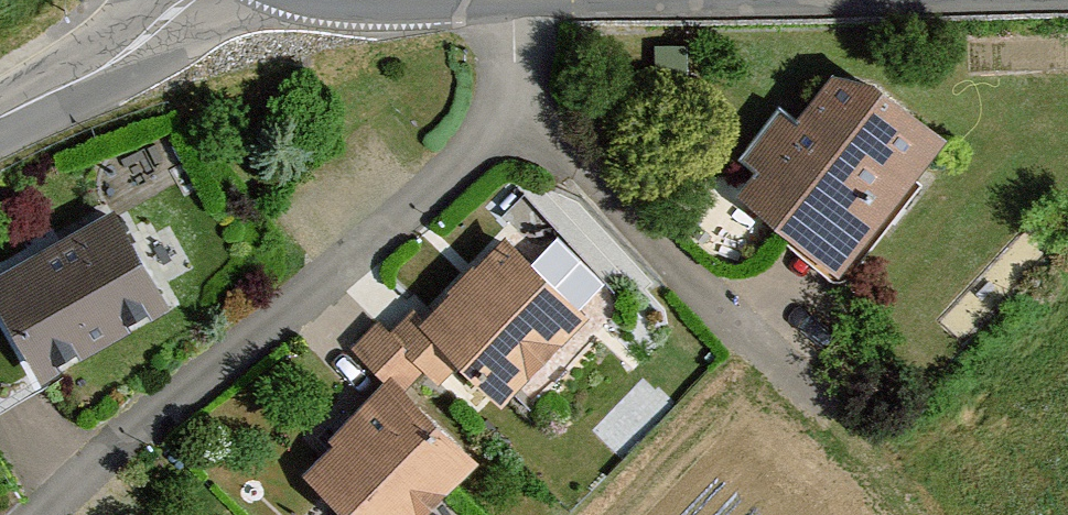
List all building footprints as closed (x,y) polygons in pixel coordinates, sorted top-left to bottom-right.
[(941,137),(837,60),(742,188),(799,230),(806,222),(852,256),(941,137)] [(119,219),(0,283),(0,311),(34,375),(165,304),(119,219)] [(588,311),(506,233),(424,320),(506,398),(588,311)] [(379,322),(355,348),(382,373),(392,362),(406,375),(419,360),(399,341),(379,322)] [(479,453),(393,376),(389,381),(366,406),(302,478),(344,514),(424,514),(479,453)]
